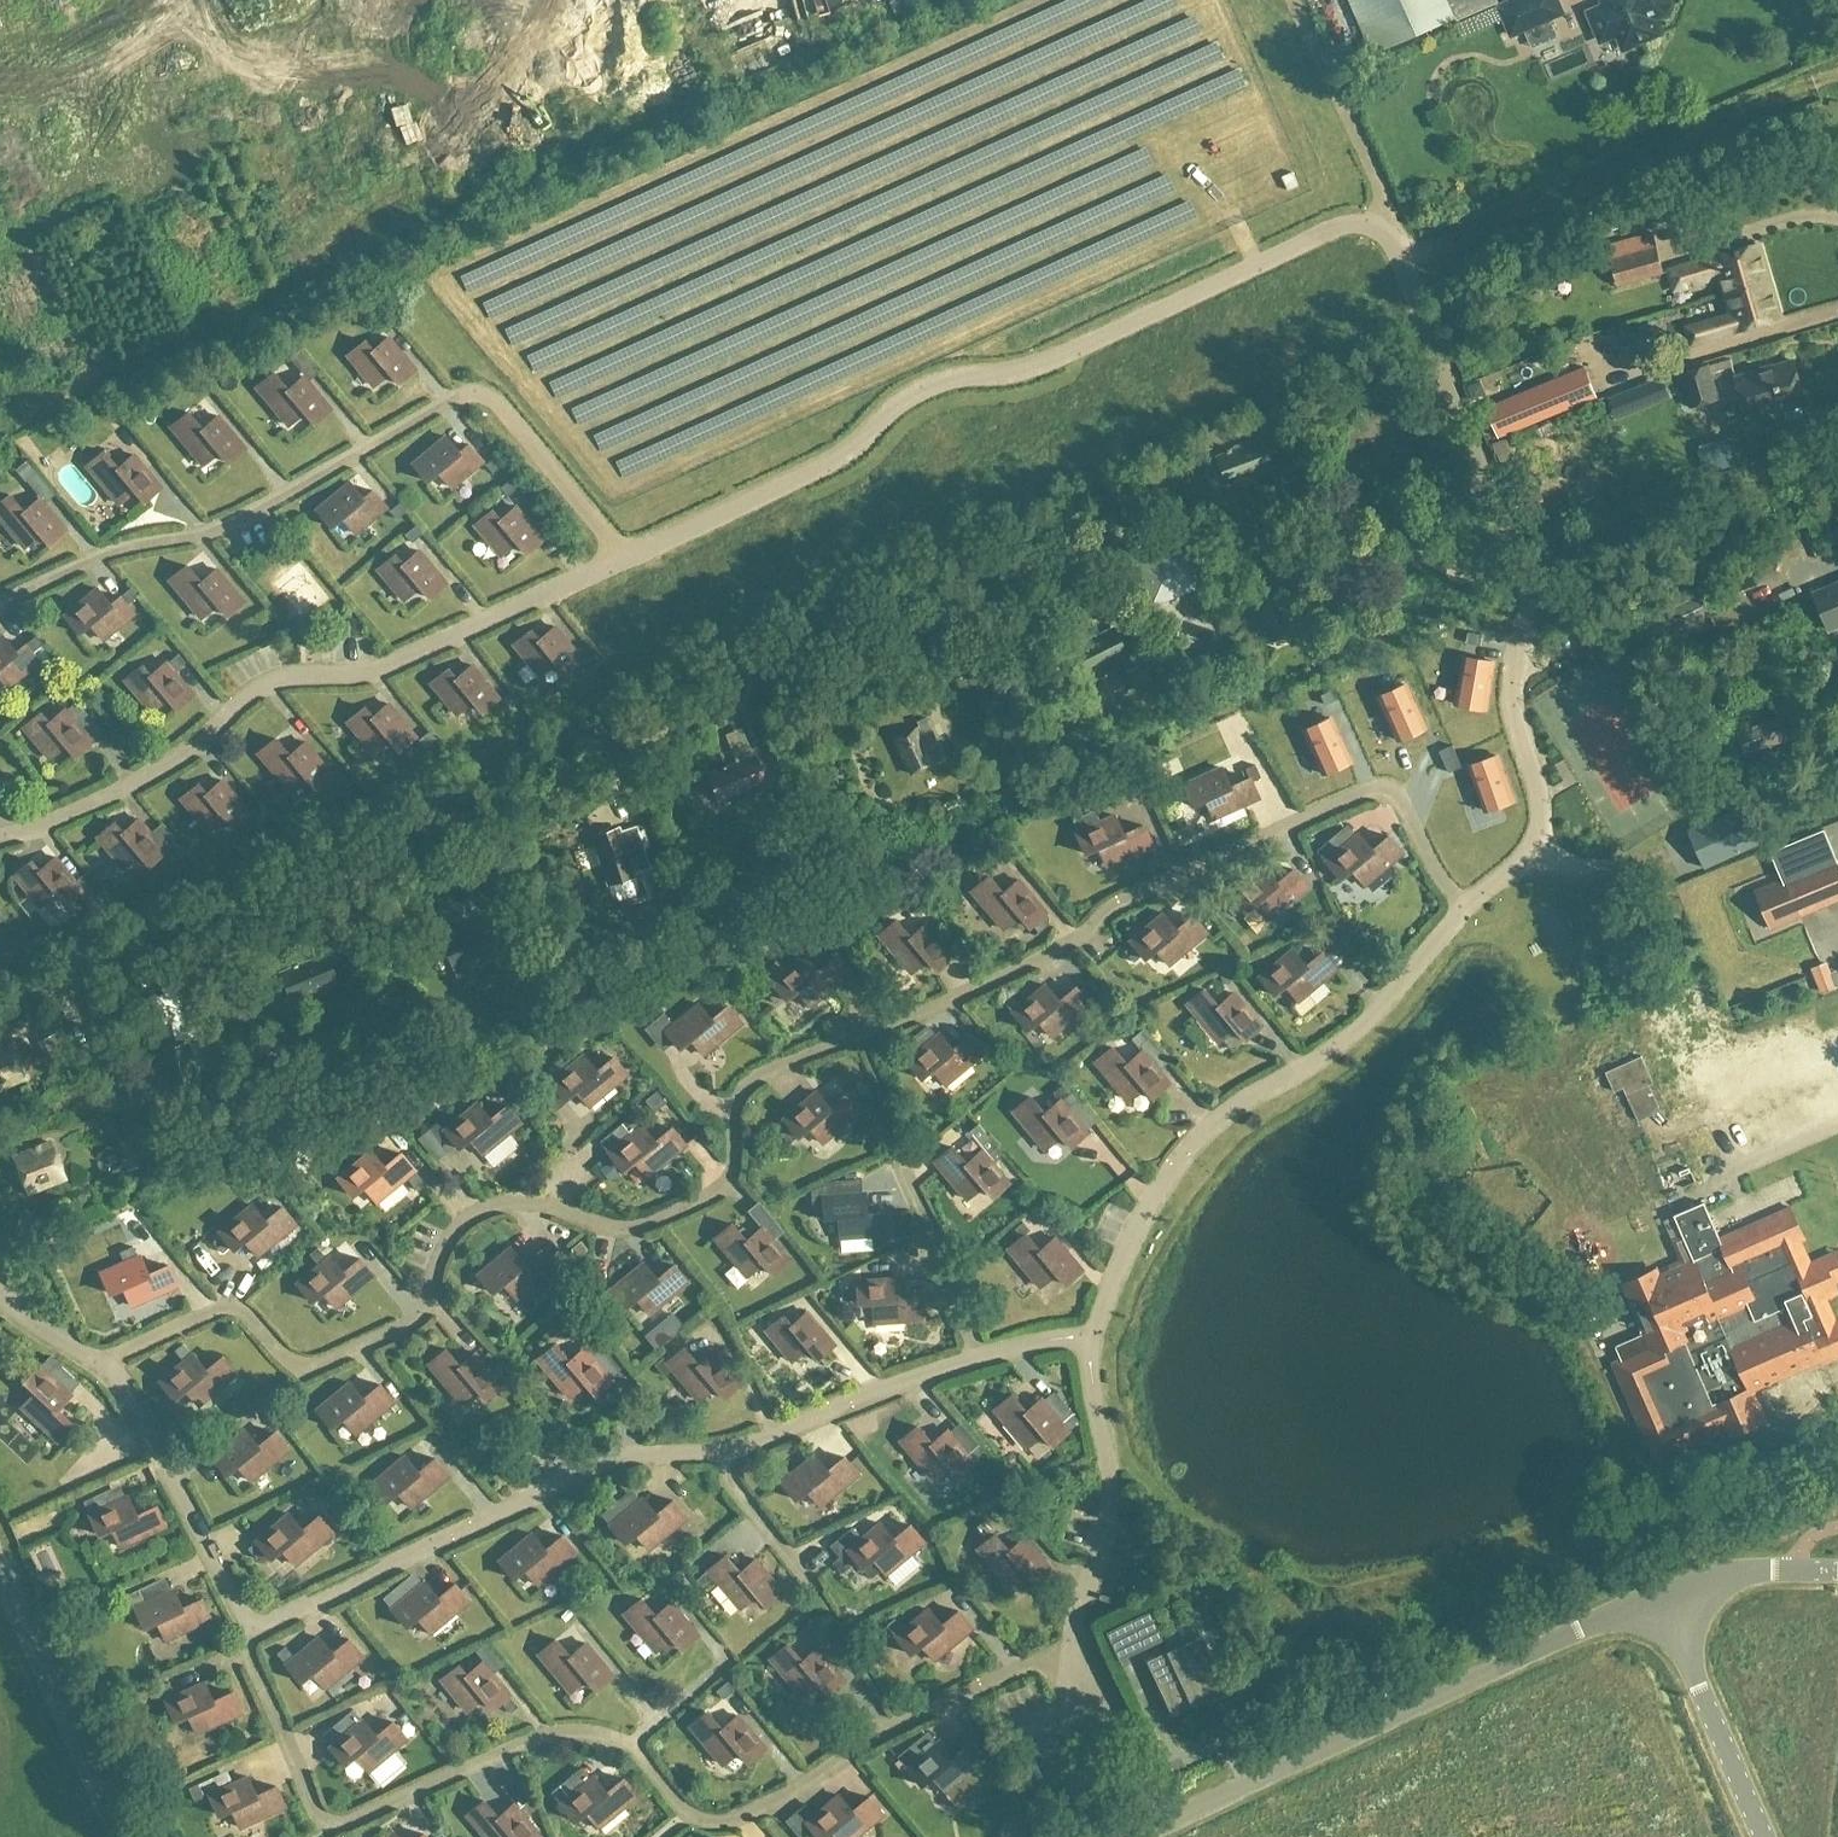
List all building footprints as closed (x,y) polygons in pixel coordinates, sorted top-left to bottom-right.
[(705,8),(702,0),(682,0),(677,1),(681,14),(705,8)] [(1373,55),(1495,2),(1494,0),(1349,0),(1373,55)] [(1498,3),(1512,36),(1564,14),(1558,0),(1506,0),(1498,3)] [(1590,13),(1602,41),(1618,34),(1624,48),(1658,34),(1652,19),(1663,14),(1668,2),(1667,0),(1603,0),(1606,6),(1590,13)] [(1292,172),(1281,177),(1287,191),(1298,186),(1292,172)] [(1675,290),(1720,277),(1725,294),(1770,281),(1759,244),(1669,271),(1675,290)] [(1616,287),(1664,273),(1656,247),(1610,259),(1616,287)] [(1700,327),(1687,331),(1691,346),(1737,332),(1781,319),(1770,281),(1726,294),(1725,294),(1732,317),(1700,327)] [(379,325),(385,333),(396,324),(390,316),(379,325)] [(372,351),(363,340),(346,354),(373,387),(389,373),(399,384),(416,370),(388,337),(372,351)] [(293,342),(282,352),(289,360),(300,350),(293,342)] [(1794,361),(1735,379),(1747,419),(1806,401),(1794,361)] [(1497,435),(1594,394),(1582,364),(1485,405),(1497,435)] [(1719,400),(1710,364),(1679,372),(1679,373),(1690,409),(1719,400)] [(287,390),(273,373),(256,387),(268,401),(288,426),(293,421),(293,422),(304,412),(314,424),(331,409),(303,377),(287,390)] [(1660,375),(1636,385),(1645,407),(1669,398),(1660,375)] [(202,430),(188,413),(171,427),(182,441),(203,465),(208,461),(219,452),(228,463),(245,449),(218,416),(202,430)] [(412,464),(427,481),(438,472),(451,488),(483,462),(468,444),(459,453),(445,437),(412,464)] [(1261,437),(1215,457),(1226,485),(1274,468),(1261,437)] [(117,468),(103,452),(86,466),(118,504),(134,491),(144,502),(161,488),(133,455),(117,468)] [(504,464),(497,456),(486,465),(493,473),(504,464)] [(25,482),(36,472),(26,461),(15,470),(25,482)] [(518,487),(511,479),(500,489),(507,497),(518,487)] [(356,534),(387,507),(372,490),(363,498),(349,482),(316,510),(331,527),(342,517),(356,534)] [(9,495),(0,503),(0,519),(4,523),(24,548),(29,544),(40,535),(50,546),(67,531),(39,499),(23,512),(9,495)] [(397,519),(408,510),(401,502),(390,511),(397,519)] [(490,509),(473,524),(500,556),(516,543),(526,554),(543,540),(516,507),(500,520),(490,509)] [(405,534),(412,543),(423,533),(416,525),(405,534)] [(1141,575),(1149,596),(1158,599),(1198,583),(1202,574),(1193,554),(1184,550),(1144,566),(1141,575)] [(1728,564),(1739,592),(1777,578),(1766,550),(1728,564)] [(393,553),(376,568),(404,600),(420,587),(429,598),(446,584),(418,551),(403,565),(393,553)] [(200,583),(186,566),(169,580),(181,594),(201,618),(206,614),(217,605),(227,616),(244,602),(216,569),(200,583)] [(1830,631),(1837,627),(1837,583),(1814,593),(1830,631)] [(110,605),(97,589),(64,616),(79,633),(90,624),(103,640),(134,614),(127,605),(138,596),(131,588),(120,597),(110,605)] [(539,640),(530,630),(513,645),(539,676),(555,663),(565,674),(582,660),(555,627),(539,640)] [(1110,627),(1066,650),(1083,678),(1127,655),(1110,627)] [(1469,633),(1467,643),(1481,645),(1483,635),(1469,633)] [(3,636),(0,638),(0,678),(8,688),(40,662),(32,653),(43,644),(37,636),(26,645),(25,644),(16,652),(3,636)] [(150,675),(142,666),(125,680),(151,711),(167,698),(176,709),(193,695),(174,672),(185,662),(178,654),(167,664),(166,662),(150,675)] [(596,654),(585,664),(592,672),(603,663),(596,654)] [(1464,657),(1456,704),(1486,709),(1494,662),(1464,657)] [(456,679),(447,669),(430,683),(456,714),(472,701),(482,712),(499,698),(472,665),(456,679)] [(1405,685),(1378,697),(1397,740),(1425,728),(1405,685)] [(1333,690),(1320,695),(1324,705),(1337,699),(1333,690)] [(520,701),(513,693),(502,702),(509,710),(520,701)] [(48,723),(40,713),(23,727),(49,759),(65,745),(75,756),(92,742),(72,719),(83,710),(77,701),(66,711),(64,709),(48,723)] [(372,717),(364,708),(347,722),(373,753),(389,740),(398,751),(416,737),(388,704),(372,717)] [(1782,715),(1736,734),(1744,758),(1792,739),(1782,715)] [(926,718),(917,722),(917,726),(891,738),(909,777),(945,759),(926,718)] [(1330,718),(1303,731),(1322,774),(1350,762),(1330,718)] [(436,739),(430,731),(419,740),(425,749),(436,739)] [(275,739),(258,753),(290,792),(306,778),(316,789),(333,775),(305,742),(289,756),(275,739)] [(1453,746),(1440,751),(1444,762),(1457,756),(1453,746)] [(1457,756),(1444,762),(1449,773),(1462,767),(1457,756)] [(1498,756),(1470,766),(1486,811),(1514,801),(1498,756)] [(707,776),(717,803),(734,797),(737,806),(764,795),(761,786),(762,786),(752,759),(707,776)] [(1246,769),(1250,778),(1230,787),(1221,768),(1182,785),(1191,805),(1205,799),(1213,819),(1259,798),(1252,782),(1261,778),(1255,765),(1246,769)] [(206,794),(198,784),(181,799),(207,830),(223,816),(232,828),(249,813),(222,780),(206,794)] [(1743,806),(1688,830),(1705,868),(1760,844),(1743,806)] [(270,816),(263,808),(252,817),(259,825),(270,816)] [(1123,834),(1115,815),(1100,822),(1094,810),(1072,820),(1078,832),(1076,833),(1085,853),(1098,847),(1107,866),(1152,846),(1143,826),(1123,834)] [(114,823),(97,837),(123,868),(139,855),(149,866),(166,852),(139,819),(123,832),(114,823)] [(637,878),(620,827),(591,837),(607,888),(637,878)] [(1334,855),(1325,844),(1316,850),(1326,862),(1325,862),(1339,879),(1351,870),(1364,886),(1403,854),(1388,837),(1371,851),(1358,835),(1334,855)] [(187,854),(180,846),(169,855),(176,863),(187,854)] [(39,871),(31,861),(14,875),(40,907),(56,893),(66,904),(83,890),(82,890),(93,881),(87,872),(76,882),(55,857),(39,871)] [(1834,858),(1783,880),(1755,892),(1771,929),(1837,901),(1837,861),(1836,857),(1834,858)] [(1276,884),(1263,868),(1230,895),(1233,898),(1225,905),(1234,916),(1242,909),(1244,912),(1256,903),(1269,919),(1308,887),(1293,869),(1276,884)] [(988,876),(971,891),(1003,929),(1019,916),(1029,927),(1032,924),(1039,932),(1050,923),(1043,915),(1046,912),(1018,880),(1002,893),(988,876)] [(1176,930),(1163,914),(1130,941),(1132,945),(1124,952),(1133,963),(1142,956),(1144,959),(1155,949),(1169,965),(1207,933),(1193,916),(1176,930)] [(495,948),(497,948),(484,921),(440,942),(453,968),(468,961),(472,969),(499,956),(495,948)] [(895,921),(878,935),(911,973),(927,960),(936,971),(953,957),(926,924),(910,938),(895,921)] [(1292,950),(1259,977),(1273,994),(1285,985),(1298,1001),(1337,969),(1322,952),(1305,966),(1292,950)] [(292,1000),(336,981),(325,954),(281,973),(292,1000)] [(818,971),(805,955),(771,982),(774,985),(766,992),(775,1003),(783,996),(786,1000),(797,990),(810,1006),(849,975),(835,957),(818,971)] [(12,995),(18,1011),(44,1000),(38,985),(12,995)] [(1012,996),(1004,1004),(1012,1013),(1027,1030),(1038,1021),(1051,1037),(1090,1005),(1075,987),(1059,1002),(1045,986),(1021,1006),(1012,996)] [(1233,993),(1218,1006),(1204,990),(1186,1004),(1218,1042),(1234,1029),(1244,1040),(1261,1026),(1233,993)] [(656,1020),(665,1031),(680,1048),(691,1039),(704,1055),(743,1023),(729,1006),(712,1020),(698,1004),(673,1025),(664,1013),(656,1020)] [(906,1044),(898,1051),(907,1062),(906,1062),(921,1079),(932,1070),(945,1086),(984,1053),(969,1036),(952,1050),(939,1034),(915,1055),(906,1044)] [(25,1077),(11,1043),(0,1047),(0,1088),(25,1077)] [(1125,1065),(1111,1048),(1094,1062),(1127,1100),(1143,1087),(1152,1098),(1169,1084),(1142,1051),(1125,1065)] [(550,1083),(564,1100),(576,1091),(589,1107),(628,1075),(613,1057),(596,1072),(583,1055),(550,1083)] [(1641,1057),(1606,1073),(1614,1092),(1624,1088),(1639,1121),(1661,1111),(1649,1085),(1653,1083),(1641,1057)] [(1044,1114),(1030,1097),(1012,1111),(1045,1150),(1061,1136),(1070,1147),(1087,1133),(1067,1109),(1078,1100),(1071,1091),(1060,1101),(1060,1100),(1044,1114)] [(829,1108),(816,1092),(783,1120),(797,1137),(809,1127),(822,1144),(861,1111),(846,1094),(829,1108)] [(447,1134),(438,1141),(447,1152),(456,1145),(458,1148),(469,1139),(482,1155),(521,1123),(507,1106),(490,1120),(477,1104),(444,1131),(447,1134)] [(633,1133),(609,1153),(623,1170),(634,1161),(647,1177),(686,1145),(672,1128),(655,1142),(641,1126),(632,1115),(624,1122),(633,1133)] [(1004,1155),(992,1141),(965,1164),(951,1147),(934,1161),(967,1200),(982,1186),(992,1198),(1009,1183),(993,1164),(1004,1155)] [(51,1143),(14,1158),(28,1193),(65,1177),(51,1143)] [(363,1187),(376,1203),(415,1171),(401,1154),(384,1168),(371,1151),(338,1179),(352,1196),(363,1187)] [(426,1184),(417,1173),(408,1180),(417,1191),(426,1184)] [(823,1210),(824,1218),(839,1217),(840,1238),(890,1235),(889,1214),(867,1215),(865,1193),(836,1195),(835,1181),(833,1181),(811,1190),(812,1211),(823,1210)] [(420,1222),(428,1208),(412,1198),(404,1212),(420,1222)] [(1753,1390),(1821,1360),(1823,1364),(1837,1358),(1837,1321),(1835,1322),(1825,1299),(1837,1293),(1837,1288),(1836,1282),(1837,1281),(1837,1252),(1810,1264),(1800,1241),(1806,1239),(1793,1208),(1721,1239),(1705,1202),(1674,1216),(1682,1235),(1671,1240),(1681,1261),(1669,1266),(1672,1272),(1628,1291),(1646,1333),(1616,1346),(1623,1361),(1616,1364),(1657,1458),(1723,1429),(1727,1438),(1767,1420),(1753,1390)] [(265,1221),(252,1205),(219,1232),(221,1235),(213,1242),(222,1253),(230,1246),(233,1249),(244,1240),(258,1256),(296,1225),(282,1207),(265,1221)] [(1019,1239),(1008,1248),(1040,1287),(1056,1274),(1065,1285),(1082,1271),(1055,1238),(1039,1251),(1025,1234),(1030,1230),(1023,1222),(1012,1231),(1019,1239)] [(746,1241),(731,1224),(714,1238),(747,1277),(763,1263),(772,1274),(789,1260),(761,1227),(746,1241)] [(524,1264),(510,1248),(477,1276),(492,1293),(503,1283),(516,1300),(555,1267),(548,1258),(559,1249),(552,1241),(541,1250),(540,1250),(524,1264)] [(611,1244),(602,1269),(613,1273),(622,1247),(611,1244)] [(343,1273),(330,1257),(327,1259),(318,1248),(310,1254),(319,1266),(297,1284),(311,1301),(322,1292),(336,1308),(374,1276),(360,1259),(343,1273)] [(148,1275),(140,1256),(100,1273),(110,1293),(123,1288),(131,1307),(177,1286),(168,1266),(148,1275)] [(657,1279),(643,1263),(611,1291),(625,1308),(636,1298),(649,1314),(688,1282),(674,1265),(657,1279)] [(856,1285),(846,1286),(847,1300),(857,1299),(858,1303),(872,1302),(873,1323),(923,1320),(922,1298),(900,1299),(899,1279),(856,1281),(856,1285)] [(783,1316),(765,1330),(792,1362),(808,1348),(817,1359),(834,1345),(807,1312),(791,1326),(783,1316)] [(568,1362),(554,1345),(537,1359),(570,1398),(585,1384),(595,1396),(612,1381),(591,1357),(602,1347),(596,1339),(585,1349),(584,1348),(568,1362)] [(206,1371),(192,1355),(183,1343),(174,1350),(184,1362),(160,1382),(174,1399),(185,1390),(198,1406),(237,1374),(223,1357),(206,1371)] [(683,1348),(667,1362),(663,1358),(654,1365),(663,1376),(672,1369),(698,1401),(714,1388),(724,1399),(741,1384),(714,1352),(698,1365),(683,1348)] [(445,1349),(428,1364),(460,1402),(476,1389),(486,1400),(498,1390),(504,1398),(515,1389),(508,1381),(503,1385),(475,1353),(459,1366),(445,1349)] [(48,1373),(58,1363),(50,1356),(40,1366),(25,1382),(35,1392),(21,1407),(58,1442),(73,1425),(57,1410),(71,1395),(48,1373)] [(364,1399),(351,1383),(318,1410),(332,1427),(343,1418),(352,1429),(356,1434),(381,1414),(395,1402),(381,1385),(364,1399)] [(1011,1396),(994,1410),(1026,1448),(1042,1435),(1052,1446),(1069,1431),(1068,1431),(1079,1422),(1072,1414),(1061,1423),(1041,1399),(1025,1413),(1011,1396)] [(13,1430),(19,1421),(8,1412),(0,1423),(0,1439),(38,1467),(47,1455),(13,1430)] [(917,1427),(900,1441),(932,1480),(948,1466),(957,1477),(975,1463),(974,1463),(985,1453),(979,1445),(968,1455),(947,1430),(931,1444),(917,1427)] [(257,1446),(244,1430),(211,1457),(225,1474),(236,1465),(246,1476),(250,1481),(275,1461),(289,1450),(275,1432),(257,1446)] [(828,1471),(815,1455),(781,1482),(795,1499),(807,1490),(820,1507),(859,1475),(845,1457),(828,1471)] [(406,1457),(372,1484),(386,1501),(398,1492),(407,1503),(411,1508),(436,1488),(450,1477),(436,1460),(419,1473),(406,1457)] [(136,1516),(127,1497),(99,1510),(93,1497),(83,1501),(89,1514),(89,1515),(98,1535),(111,1529),(120,1548),(166,1527),(156,1506),(136,1516)] [(609,1508),(601,1515),(610,1526),(624,1543),(635,1534),(648,1550),(687,1517),(673,1500),(656,1515),(643,1499),(618,1519),(609,1508)] [(302,1530),(289,1514),(256,1541),(248,1548),(257,1559),(265,1552),(270,1558),(282,1549),(295,1565),(333,1533),(319,1516),(302,1530)] [(893,1539),(880,1523),(840,1557),(849,1567),(856,1561),(861,1568),(872,1559),(886,1575),(925,1543),(910,1525),(893,1539)] [(545,1550),(532,1534),(499,1561),(513,1578),(524,1569),(534,1580),(538,1585),(562,1564),(563,1564),(576,1553),(562,1536),(545,1550)] [(1008,1551),(994,1534),(977,1549),(1009,1587),(1025,1574),(1034,1585),(1051,1570),(1024,1538),(1008,1551)] [(725,1556),(708,1570),(740,1609),(756,1596),(766,1607),(783,1592),(755,1560),(739,1573),(725,1556)] [(400,1602),(391,1591),(383,1598),(392,1609),(392,1610),(406,1627),(417,1617),(431,1633),(469,1601),(455,1584),(438,1598),(425,1582),(400,1602)] [(138,1590),(128,1595),(134,1608),(144,1628),(157,1622),(166,1641),(211,1619),(201,1599),(181,1608),(173,1590),(144,1603),(138,1590)] [(655,1616),(641,1599),(624,1613),(635,1627),(636,1627),(656,1651),(661,1647),(672,1638),(682,1649),(699,1635),(671,1602),(655,1616)] [(928,1609),(904,1630),(894,1619),(886,1626),(910,1654),(921,1645),(934,1661),(973,1629),(958,1611),(941,1625),(928,1609)] [(1144,1649),(1162,1641),(1149,1612),(1131,1620),(1144,1649)] [(294,1658),(285,1647),(277,1654),(286,1665),(300,1682),(311,1673),(325,1689),(363,1656),(349,1639),(332,1653),(319,1637),(294,1658)] [(570,1656),(556,1639),(539,1654),(551,1668),(551,1667),(571,1692),(576,1688),(587,1679),(597,1690),(614,1676),(586,1643),(570,1656)] [(801,1661),(787,1644),(770,1659),(802,1697),(818,1684),(827,1695),(845,1681),(817,1648),(801,1661)] [(1171,1653),(1147,1664),(1172,1716),(1226,1690),(1204,1644),(1174,1658),(1171,1653)] [(466,1675),(458,1665),(441,1679),(467,1711),(483,1698),(492,1709),(501,1702),(510,1713),(518,1706),(509,1695),(482,1662),(466,1675)] [(212,1701),(204,1682),(175,1696),(169,1683),(159,1687),(165,1700),(174,1721),(188,1715),(196,1734),(242,1712),(233,1692),(212,1701)] [(345,1716),(354,1727),(330,1748),(344,1765),(355,1755),(369,1771),(407,1739),(393,1722),(376,1736),(362,1720),(353,1709),(345,1716)] [(721,1729),(707,1712),(690,1726),(722,1765),(738,1752),(747,1763),(765,1749),(737,1716),(721,1729)] [(905,1750),(897,1757),(906,1768),(920,1785),(931,1776),(945,1792),(984,1760),(969,1743),(952,1757),(939,1741),(915,1761),(905,1750)] [(247,1777),(208,1795),(218,1815),(231,1809),(240,1828),(285,1807),(276,1786),(256,1796),(247,1777)] [(568,1797),(559,1785),(551,1792),(560,1803),(574,1821),(585,1812),(598,1828),(637,1796),(623,1779),(606,1793),(593,1777),(568,1797)] [(198,1784),(188,1788),(194,1801),(204,1797),(198,1784)] [(796,1811),(806,1823),(817,1836),(824,1836),(831,1831),(836,1836),(856,1836),(883,1815),(869,1797),(852,1812),(838,1795),(814,1816),(805,1805),(796,1811)] [(484,1801),(466,1815),(485,1836),(541,1836),(525,1817),(536,1808),(529,1800),(518,1809),(514,1804),(498,1817),(484,1801)]
